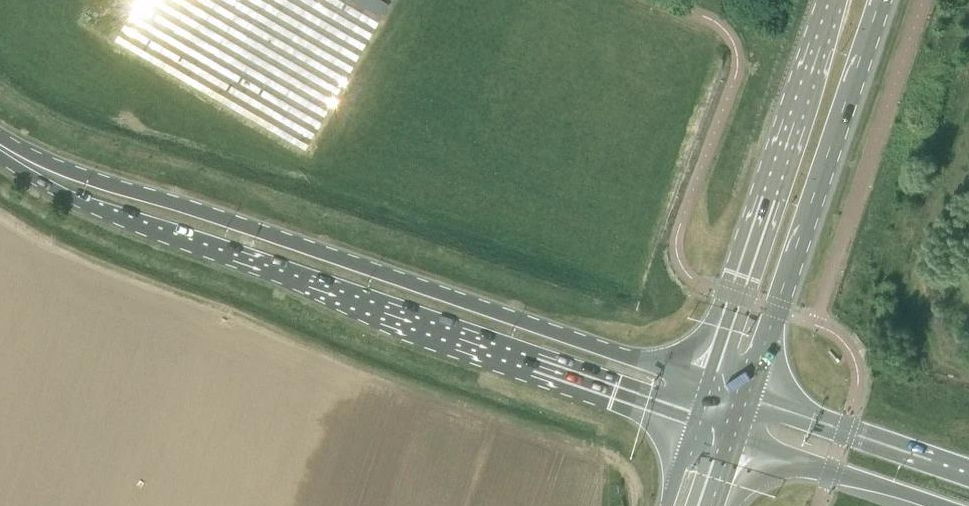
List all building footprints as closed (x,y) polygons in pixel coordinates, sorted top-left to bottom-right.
[(115,42),(304,151),(381,17),(386,7),(375,0),(139,0),(115,42)]
